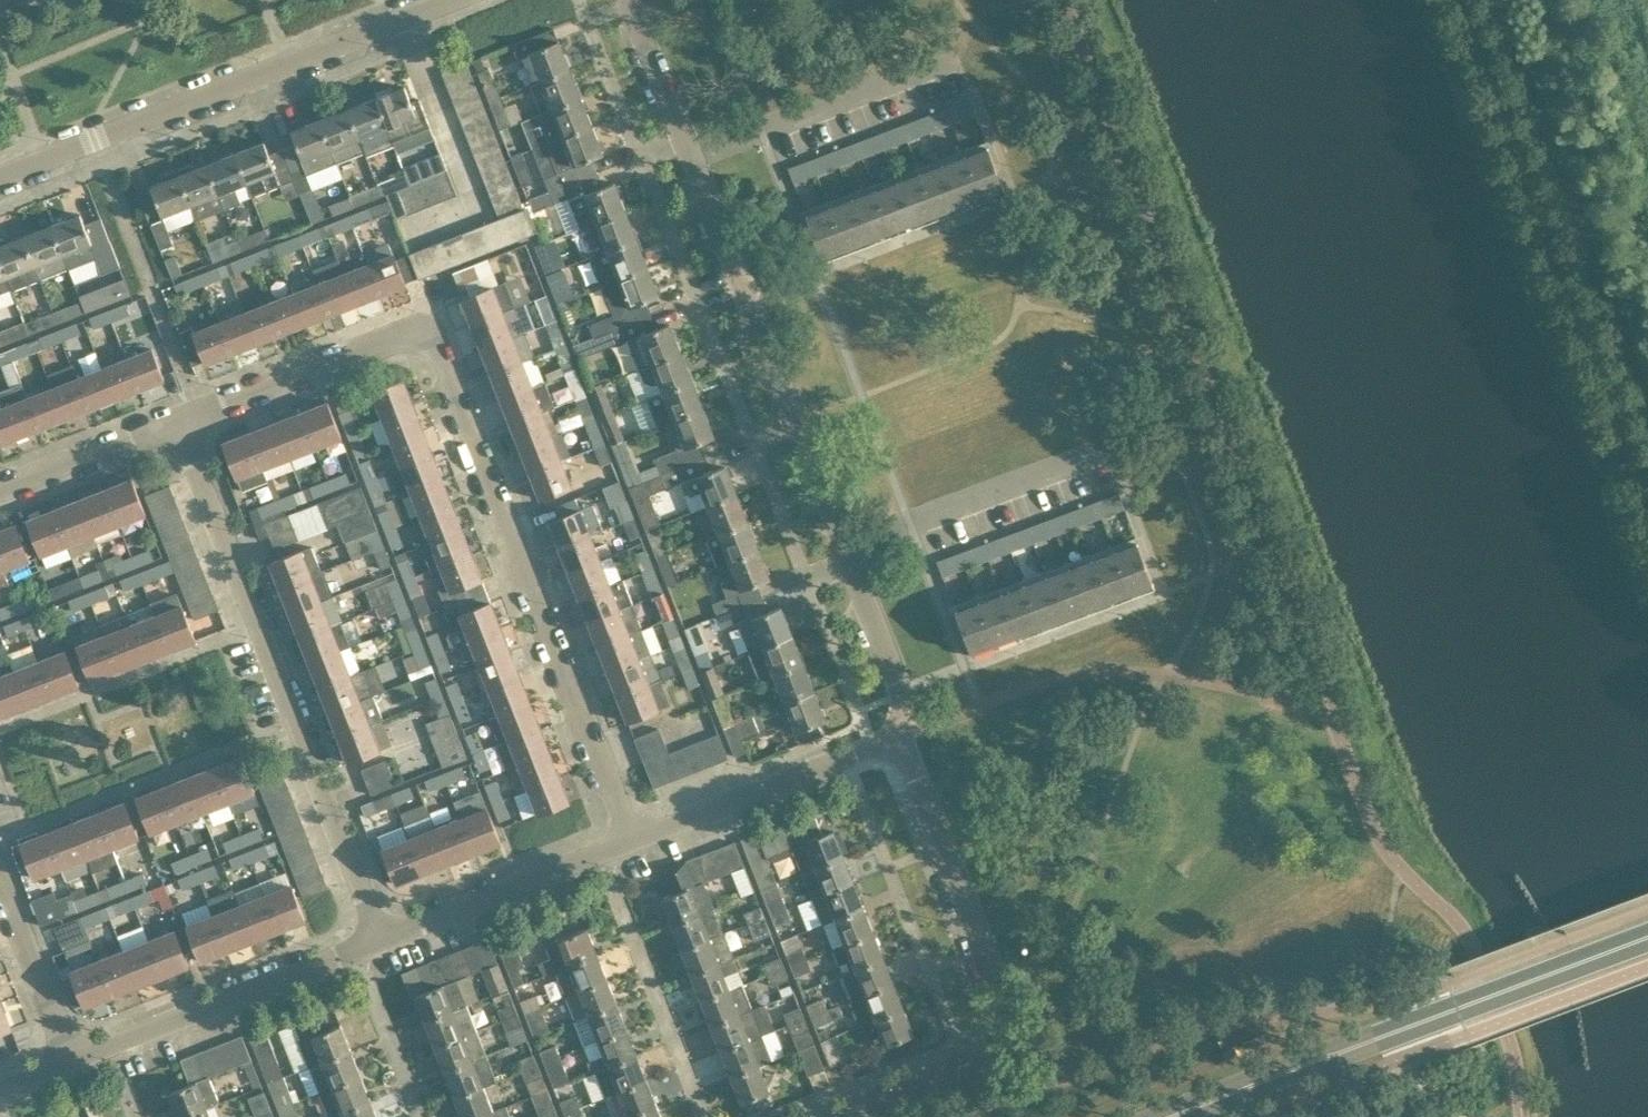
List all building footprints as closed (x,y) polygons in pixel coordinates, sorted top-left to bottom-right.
[(570,69),(559,41),(545,46),(540,33),(514,43),(519,56),(530,52),(541,80),(570,69)] [(472,74),(467,62),(443,72),(447,84),(472,74)] [(489,68),(479,72),(490,100),(500,96),(489,68)] [(581,97),(570,69),(541,80),(552,109),(581,97)] [(476,86),(472,74),(447,84),(452,96),(476,86)] [(430,127),(419,98),(411,101),(405,85),(376,96),(394,141),(430,127)] [(481,99),(477,87),(476,86),(452,96),(457,108),(481,99)] [(376,96),(347,108),(365,152),(394,141),(376,96)] [(592,125),(581,97),(552,109),(538,114),(548,141),(561,136),(561,137),(592,125)] [(960,102),(966,116),(976,113),(970,98),(960,102)] [(486,111),(481,99),(457,108),(462,121),(486,111)] [(950,106),(956,120),(966,116),(960,102),(950,106)] [(365,152),(347,108),(319,119),(337,163),(365,152)] [(495,114),(501,128),(511,124),(506,110),(495,114)] [(947,124),(941,110),(932,113),(937,127),(947,124)] [(491,123),(486,111),(462,121),(467,133),(491,123)] [(932,113),(923,117),(928,131),(937,127),(932,113)] [(923,117),(914,120),(919,134),(928,131),(923,117)] [(295,142),(282,147),(295,179),(301,195),(313,190),(307,175),(337,163),(319,119),(291,130),(295,142)] [(914,120),(905,124),(910,138),(919,134),(914,120)] [(496,135),(491,123),(467,133),(471,145),(496,135)] [(603,154),(592,125),(561,137),(561,136),(548,141),(561,173),(545,178),(550,191),(595,174),(589,159),(603,154)] [(896,127),(887,130),(892,144),(902,141),(896,127)] [(887,130),(878,134),(883,148),(892,144),(887,130)] [(878,134),(869,138),(874,151),(883,148),(878,134)] [(501,148),(496,135),(471,145),(476,157),(501,148)] [(860,141),(865,155),(874,151),(869,138),(860,141)] [(269,152),(264,140),(235,151),(247,182),(248,182),(254,195),(295,179),(282,147),(269,152)] [(852,144),(842,148),(848,161),(857,158),(852,144)] [(963,154),(979,195),(1002,187),(987,145),(963,154)] [(505,160),(501,148),(476,157),(481,170),(505,160)] [(842,148),(833,151),(839,165),(848,161),(842,148)] [(247,182),(235,151),(207,162),(219,193),(225,209),(242,202),(236,187),(247,182)] [(522,151),(510,155),(522,186),(533,182),(522,151)] [(833,151),(824,155),(829,168),(839,165),(833,151)] [(411,184),(423,179),(435,175),(447,170),(441,153),(403,167),(405,174),(406,173),(411,184)] [(956,204),(979,195),(963,154),(941,162),(956,204)] [(815,158),(820,172),(829,168),(824,155),(815,158)] [(510,172),(505,160),(481,170),(485,182),(510,172)] [(219,193),(207,162),(195,167),(194,165),(190,163),(177,169),(191,204),(219,193)] [(806,162),(797,165),(802,179),(811,175),(806,162)] [(934,212),(956,204),(941,162),(918,171),(934,212)] [(797,165),(788,169),(793,182),(802,179),(797,165)] [(191,204),(177,169),(164,174),(163,177),(164,180),(150,185),(162,216),(191,204)] [(457,194),(447,170),(435,175),(445,199),(457,194)] [(911,221),(934,212),(918,171),(896,180),(911,221)] [(515,184),(510,172),(485,182),(490,194),(515,184)] [(398,189),(411,184),(406,173),(405,174),(378,184),(382,195),(386,194),(398,189)] [(600,188),(595,174),(550,191),(528,200),(533,212),(555,203),(570,197),(582,227),(582,228),(625,211),(614,183),(600,188)] [(445,199),(435,175),(423,179),(432,204),(445,199)] [(432,204),(423,179),(411,184),(420,209),(432,204)] [(889,229),(911,221),(896,180),(873,188),(889,229)] [(354,206),(382,195),(378,184),(350,196),(354,206)] [(420,209),(411,184),(398,189),(408,214),(420,209)] [(520,196),(515,184),(490,194),(495,206),(520,196)] [(866,238),(889,229),(873,188),(851,197),(866,238)] [(408,214),(398,189),(386,194),(388,200),(393,211),(396,219),(408,214)] [(313,190),(301,195),(312,223),(325,218),(313,190)] [(354,206),(350,196),(329,204),(333,215),(354,206)] [(524,208),(520,196),(495,206),(499,217),(500,218),(524,208)] [(844,246),(866,238),(851,197),(828,205),(844,246)] [(354,226),(393,211),(388,200),(350,215),(354,226)] [(828,205),(822,208),(805,214),(820,255),(844,246),(828,205)] [(529,220),(526,212),(524,208),(500,218),(504,230),(529,220)] [(636,239),(625,211),(582,228),(593,256),(636,239)] [(120,265),(101,219),(84,225),(80,214),(52,225),(69,268),(95,258),(101,273),(120,265)] [(354,226),(350,215),(325,225),(329,236),(354,226)] [(509,242),(504,230),(500,218),(499,217),(474,228),(483,252),(509,242)] [(163,218),(150,224),(160,249),(173,244),(163,218)] [(534,232),(529,220),(504,230),(509,242),(534,232)] [(69,268),(52,225),(23,236),(41,279),(69,268)] [(329,236),(325,225),(300,234),(304,245),(329,236)] [(483,252),(474,228),(461,233),(471,257),(483,252)] [(266,229),(238,240),(242,251),(270,240),(266,229)] [(471,257),(461,233),(448,238),(458,262),(471,257)] [(304,245),(300,234),(275,244),(279,255),(304,245)] [(242,251),(238,240),(227,244),(224,235),(206,242),(214,262),(242,251)] [(23,236),(8,242),(7,238),(0,240),(0,259),(12,288),(13,290),(41,279),(23,236)] [(458,262),(448,238),(435,243),(445,267),(458,262)] [(647,267),(636,239),(593,256),(604,284),(647,267)] [(546,242),(535,247),(546,275),(557,271),(546,242)] [(445,267),(435,243),(422,248),(432,272),(445,267)] [(280,258),(279,255),(275,244),(250,254),(254,264),(264,261),(265,264),(280,258)] [(375,247),(364,251),(381,293),(406,284),(394,252),(379,258),(375,247)] [(432,272),(422,248),(409,253),(419,277),(432,272)] [(381,293),(364,251),(339,261),(343,272),(356,303),(381,293)] [(254,264),(250,254),(225,264),(229,274),(254,264)] [(471,323),(516,306),(506,281),(499,284),(489,258),(453,271),(464,298),(462,298),(471,323)] [(0,259),(0,293),(12,288),(0,259)] [(229,274),(225,264),(199,273),(204,284),(229,274)] [(593,323),(590,329),(594,338),(650,315),(644,301),(658,295),(647,267),(604,284),(616,314),(601,320),(593,323)] [(552,288),(563,284),(557,271),(546,275),(552,288)] [(356,303),(343,272),(318,282),(331,313),(356,303)] [(204,284),(199,273),(173,284),(178,294),(204,284)] [(331,313),(318,282),(293,292),(306,323),(331,313)] [(306,323),(293,292),(268,302),(281,333),(306,323)] [(557,319),(547,294),(535,298),(545,323),(557,319)] [(281,333),(268,302),(243,312),(256,343),(281,333)] [(127,304),(108,311),(113,321),(122,318),(131,315),(127,304)] [(481,348),(526,331),(516,306),(471,323),(481,348)] [(71,319),(67,307),(54,312),(58,324),(71,319)] [(113,321),(108,311),(108,309),(90,316),(95,328),(113,321)] [(58,324),(54,312),(40,318),(44,329),(58,324)] [(256,343),(243,312),(218,321),(231,353),(256,343)] [(681,352),(670,322),(655,328),(650,315),(594,338),(587,340),(592,352),(626,339),(638,369),(640,368),(681,352)] [(567,344),(557,319),(545,323),(555,349),(567,344)] [(231,353),(218,321),(192,332),(191,327),(179,332),(192,365),(193,365),(190,356),(201,352),(206,363),(231,353)] [(76,322),(58,329),(62,341),(80,334),(76,322)] [(62,341),(58,329),(40,337),(44,348),(62,341)] [(491,373),(533,357),(536,356),(526,331),(481,348),(491,373)] [(12,360),(31,353),(27,342),(8,349),(12,360)] [(576,369),(567,344),(555,349),(565,373),(576,369)] [(164,379),(152,347),(127,357),(139,389),(164,379)] [(0,352),(0,365),(12,360),(8,349),(0,352)] [(692,380),(681,352),(640,368),(645,382),(653,384),(659,382),(662,390),(662,391),(663,392),(692,380)] [(139,389),(127,357),(102,367),(114,399),(139,389)] [(524,361),(533,357),(491,373),(501,398),(534,385),(524,361)] [(114,399),(102,367),(77,377),(89,409),(114,399)] [(586,394),(576,369),(565,373),(575,398),(586,394)] [(89,409),(77,377),(53,387),(52,387),(64,418),(89,409)] [(403,378),(372,391),(381,416),(413,403),(403,378)] [(703,408),(692,380),(663,392),(662,391),(646,397),(658,426),(674,420),(703,408)] [(27,397),(21,382),(0,390),(0,398),(3,406),(2,407),(14,438),(39,428),(27,397)] [(534,386),(534,385),(501,398),(511,423),(548,409),(555,406),(545,382),(534,386)] [(601,383),(590,388),(601,416),(612,412),(601,383)] [(52,387),(27,397),(39,428),(64,418),(52,387)] [(577,408),(558,416),(565,431),(584,423),(596,419),(586,394),(575,398),(573,398),(577,408)] [(341,436),(328,401),(301,411),(315,447),(341,436)] [(423,429),(413,403),(381,416),(392,441),(423,429)] [(2,407),(0,408),(0,444),(14,438),(2,407)] [(715,437),(703,408),(674,420),(685,450),(657,461),(658,464),(636,472),(640,482),(662,473),(705,457),(700,443),(715,437)] [(357,426),(350,409),(339,413),(346,430),(357,426)] [(548,409),(511,423),(521,448),(553,436),(548,422),(553,420),(548,409)] [(315,447),(301,411),(275,422),(290,459),(290,457),(315,447)] [(618,425),(612,412),(601,416),(607,429),(618,425)] [(606,444),(596,419),(584,423),(594,448),(606,444)] [(289,457),(275,422),(249,432),(263,467),(289,457)] [(367,451),(357,426),(346,430),(356,455),(367,451)] [(433,454),(423,429),(392,441),(401,466),(433,454)] [(268,480),(267,478),(263,467),(249,432),(223,442),(242,490),(268,480)] [(572,457),(567,444),(558,448),(553,436),(521,448),(530,473),(563,461),(572,457)] [(612,459),(606,444),(594,448),(600,463),(612,459)] [(443,479),(433,454),(401,466),(411,491),(443,479)] [(737,493),(726,465),(711,471),(705,457),(662,473),(666,483),(681,478),(687,492),(700,486),(707,504),(737,493)] [(366,480),(377,476),(370,459),(359,463),(366,480)] [(573,486),(563,461),(530,473),(540,498),(542,498),(573,486)] [(350,484),(346,473),(328,480),(332,491),(350,484)] [(640,482),(629,486),(645,528),(657,524),(658,523),(645,491),(666,483),(662,473),(640,482)] [(384,494),(379,480),(377,476),(366,480),(373,498),(384,494)] [(132,478),(106,488),(120,524),(146,514),(132,478)] [(453,504),(443,479),(411,491),(421,517),(453,504)] [(332,491),(328,480),(311,487),(315,498),(332,491)] [(175,497),(170,485),(145,495),(150,507),(175,497)] [(120,524),(106,488),(80,499),(94,534),(95,534),(120,524)] [(294,493),(279,499),(284,510),(298,504),(294,493)] [(748,521),(737,493),(707,504),(696,509),(702,523),(713,519),(718,533),(748,521)] [(1114,511),(1123,508),(1118,493),(1108,496),(1114,511)] [(1099,500),(1105,515),(1114,511),(1108,496),(1099,500)] [(180,510),(175,497),(150,507),(155,519),(180,510)] [(560,516),(549,520),(558,545),(590,533),(602,528),(592,503),(580,508),(576,498),(555,506),(560,516)] [(94,534),(80,499),(54,509),(68,545),(67,545),(72,556),(99,545),(95,534),(94,534)] [(286,515),(284,510),(279,499),(271,502),(250,510),(256,526),(286,515)] [(634,517),(627,499),(617,504),(623,521),(634,517)] [(396,526),(387,501),(375,505),(385,530),(396,526)] [(316,503),(290,513),(300,539),(326,529),(316,503)] [(1096,518),(1090,503),(1081,507),(1087,522),(1096,518)] [(463,529),(453,504),(421,517),(431,542),(463,529)] [(1081,507),(1072,510),(1077,525),(1087,522),(1081,507)] [(68,545),(54,509),(28,519),(42,555),(67,545),(68,545)] [(185,522),(180,510),(155,519),(160,532),(185,522)] [(1077,525),(1072,510),(1063,513),(1068,528),(1077,525)] [(300,539),(290,513),(286,515),(290,527),(270,535),(275,548),(300,539)] [(1054,517),(1059,532),(1068,528),(1063,513),(1054,517)] [(290,527),(286,515),(256,526),(261,539),(270,535),(290,527)] [(641,535),(634,517),(623,521),(630,539),(641,535)] [(1051,535),(1045,520),(1036,524),(1042,539),(1051,535)] [(758,549),(748,521),(718,533),(707,537),(708,540),(706,541),(716,567),(719,566),(719,565),(758,549)] [(190,535),(185,522),(160,532),(165,544),(190,535)] [(0,530),(0,560),(4,570),(6,570),(30,560),(16,524),(0,530)] [(657,524),(645,528),(657,557),(668,552),(657,524)] [(1036,524),(1027,527),(1033,542),(1042,539),(1036,524)] [(403,544),(396,526),(385,530),(392,549),(403,544)] [(1027,527),(1018,530),(1023,545),(1033,542),(1027,527)] [(345,542),(352,560),(375,551),(385,547),(378,529),(345,542)] [(472,555),(463,529),(431,542),(436,553),(426,557),(431,569),(432,571),(472,555)] [(1009,534),(1014,549),(1023,545),(1018,530),(1009,534)] [(600,558),(590,533),(558,545),(568,571),(600,558)] [(195,547),(190,535),(165,544),(170,557),(195,547)] [(1006,552),(1000,537),(991,541),(997,556),(1006,552)] [(1113,548),(1129,591),(1152,582),(1136,540),(1113,548)] [(991,541),(982,544),(988,559),(997,556),(991,541)] [(982,544),(973,547),(979,563),(988,559),(982,544)] [(322,570),(312,546),(270,563),(280,588),(311,575),(322,570)] [(199,559),(195,547),(170,557),(175,569),(199,559)] [(391,565),(385,547),(375,551),(377,559),(381,568),(391,565)] [(964,551),(970,566),(979,563),(973,547),(964,551)] [(1106,599),(1129,591),(1113,548),(1090,557),(1106,599)] [(151,549),(132,556),(137,566),(155,559),(151,549)] [(635,553),(641,569),(653,564),(647,549),(635,553)] [(757,583),(770,578),(758,549),(729,561),(736,577),(722,582),(727,596),(712,602),(717,615),(762,597),(757,583)] [(673,566),(668,552),(657,557),(662,570),(673,566)] [(137,566),(132,556),(123,559),(121,553),(103,560),(110,577),(137,566)] [(960,569),(955,554),(945,558),(951,573),(960,569)] [(456,603),(487,591),(482,580),(472,555),(432,571),(446,607),(456,603)] [(417,577),(409,557),(397,562),(405,581),(417,577)] [(1068,565),(1084,607),(1106,599),(1090,557),(1068,565)] [(609,581),(601,561),(600,558),(568,571),(578,596),(610,583),(609,581)] [(936,561),(942,576),(951,573),(945,558),(936,561)] [(204,572),(199,559),(175,569),(179,582),(204,572)] [(110,577),(103,560),(96,563),(98,569),(80,576),(84,587),(110,577)] [(142,583),(175,571),(175,569),(171,560),(138,573),(142,583)] [(663,591),(653,564),(641,569),(652,595),(663,591)] [(1061,616),(1084,607),(1068,565),(1045,574),(1061,616)] [(333,596),(322,570),(311,575),(280,588),(290,612),(321,600),(321,601),(333,596)] [(209,584),(204,572),(179,582),(184,594),(209,584)] [(417,577),(405,581),(411,599),(423,594),(418,581),(430,576),(429,572),(417,577)] [(142,583),(138,573),(120,580),(125,590),(142,583)] [(1039,624),(1061,616),(1045,574),(1023,582),(1039,624)] [(80,576),(66,581),(70,592),(84,587),(80,576)] [(373,608),(393,600),(404,596),(397,578),(366,590),(373,608)] [(588,621),(632,603),(622,578),(621,579),(610,583),(578,596),(588,621)] [(1000,591),(1016,633),(1039,624),(1023,582),(1000,591)] [(214,597),(209,584),(184,594),(189,606),(214,597)] [(105,585),(87,592),(92,603),(110,596),(105,585)] [(500,626),(491,601),(487,591),(456,603),(460,613),(465,626),(446,634),(447,635),(450,643),(469,636),(470,638),(500,626)] [(673,616),(663,591),(652,595),(662,621),(673,616)] [(978,599),(994,641),(1016,633),(1000,591),(978,599)] [(92,603),(87,592),(69,599),(74,610),(92,603)] [(196,640),(182,604),(177,592),(150,602),(150,603),(155,615),(156,615),(170,650),(196,640)] [(35,594),(16,601),(20,612),(39,605),(35,594)] [(341,621),(342,621),(333,596),(321,601),(321,600),(290,612),(300,637),(341,621)] [(404,596),(393,600),(400,619),(411,614),(404,596)] [(219,609),(214,597),(189,606),(194,619),(219,609)] [(768,611),(762,597),(717,615),(721,625),(722,627),(737,621),(748,650),(749,652),(792,635),(781,605),(768,611)] [(994,641),(978,599),(955,608),(970,650),(994,641)] [(16,601),(0,607),(0,614),(2,619),(20,612),(16,601)] [(170,650),(156,615),(155,615),(150,603),(125,613),(126,615),(130,625),(143,660),(160,654),(170,650)] [(598,646),(642,628),(632,603),(588,621),(598,646)] [(40,611),(22,618),(26,629),(44,622),(40,611)] [(143,660),(130,625),(126,615),(99,625),(103,635),(117,671),(127,667),(143,660)] [(26,629),(22,618),(4,625),(8,636),(26,629)] [(309,662),(351,646),(341,621),(300,637),(309,662)] [(701,622),(688,624),(691,641),(704,638),(701,622)] [(510,651),(500,626),(470,638),(480,663),(510,651)] [(417,628),(405,632),(412,651),(424,646),(417,628)] [(652,653),(642,628),(598,646),(608,671),(639,658),(652,653)] [(427,635),(433,652),(445,647),(439,631),(427,635)] [(117,671),(103,635),(77,645),(91,681),(117,671)] [(803,663),(792,635),(749,652),(760,680),(774,675),(773,674),(803,663)] [(361,671),(360,670),(351,646),(309,662),(319,687),(361,671)] [(414,655),(403,659),(409,673),(431,665),(424,646),(412,651),(414,655)] [(452,667),(445,647),(433,652),(441,672),(452,667)] [(692,666),(685,648),(674,652),(681,671),(692,666)] [(79,686),(65,650),(39,660),(53,696),(79,686)] [(520,676),(510,651),(480,663),(489,688),(520,676)] [(660,679),(655,666),(644,670),(639,658),(608,671),(617,696),(660,679)] [(53,696),(39,660),(13,671),(27,706),(53,696)] [(814,691),(803,663),(773,674),(774,675),(784,703),(814,691)] [(699,685),(692,666),(681,671),(688,689),(699,685)] [(364,669),(361,671),(319,687),(329,712),(373,695),(364,669)] [(13,671),(0,676),(0,715),(0,716),(27,706),(13,671)] [(530,701),(520,676),(489,688),(499,713),(530,701)] [(423,683),(429,701),(443,696),(436,677),(423,683)] [(627,721),(670,704),(660,679),(617,696),(627,721)] [(446,686),(452,702),(464,698),(458,681),(446,686)] [(723,694),(718,681),(707,685),(712,698),(723,694)] [(826,720),(814,691),(784,703),(796,731),(826,720)] [(729,707),(723,694),(712,698),(717,712),(729,707)] [(370,724),(383,720),(373,695),(329,712),(339,737),(370,724)] [(467,757),(443,696),(429,701),(436,720),(427,723),(443,767),(467,757)] [(472,718),(464,698),(452,702),(460,722),(472,718)] [(540,726),(530,701),(499,713),(504,725),(495,729),(500,741),(509,738),(540,726)] [(754,715),(736,722),(734,722),(723,727),(734,755),(747,750),(742,738),(760,731),(754,715)] [(380,749),(370,724),(339,737),(349,762),(380,749)] [(550,751),(540,726),(509,738),(500,741),(496,743),(507,768),(519,763),(550,751)] [(664,739),(659,727),(634,737),(639,749),(664,739)] [(466,735),(472,751),(483,747),(477,731),(466,735)] [(728,757),(718,733),(718,732),(706,737),(716,762),(728,757)] [(716,762),(706,737),(693,742),(703,767),(716,762)] [(669,751),(664,739),(639,749),(644,762),(656,757),(668,752),(669,751)] [(703,767),(693,742),(681,747),(691,772),(703,767)] [(490,766),(483,747),(472,751),(479,771),(490,766)] [(681,747),(669,751),(668,752),(678,777),(691,772),(681,747)] [(559,776),(550,751),(519,763),(528,788),(559,776)] [(678,777),(668,752),(656,757),(666,782),(678,777)] [(255,791),(241,756),(240,755),(214,765),(229,801),(255,791)] [(666,782),(656,757),(644,762),(654,787),(666,782)] [(392,771),(387,758),(361,768),(366,781),(392,771)] [(285,777),(280,763),(254,773),(260,787),(285,777)] [(229,801),(214,765),(188,776),(203,812),(228,801),(229,801)] [(461,766),(443,773),(447,784),(465,777),(461,766)] [(366,781),(371,794),(397,784),(392,771),(366,781)] [(447,784),(443,773),(425,780),(429,791),(447,784)] [(203,812),(188,776),(162,786),(177,822),(202,812),(203,812)] [(569,801),(559,776),(528,788),(538,813),(569,801)] [(290,789),(285,777),(260,787),(265,799),(290,789)] [(496,780),(485,785),(492,803),(504,798),(496,780)] [(177,822),(162,786),(136,796),(151,832),(177,822)] [(414,797),(409,786),(391,793),(396,804),(414,797)] [(295,801),(290,789),(265,799),(270,811),(295,801)] [(501,842),(487,806),(484,798),(480,789),(454,800),(461,816),(475,852),(501,842)] [(396,804),(391,793),(374,800),(378,811),(396,804)] [(511,815),(504,798),(492,803),(499,820),(511,815)] [(139,837),(125,801),(99,811),(113,847),(139,837)] [(300,814),(295,801),(270,811),(274,822),(274,824),(300,814)] [(840,832),(835,835),(833,831),(823,835),(813,810),(758,832),(755,833),(741,839),(761,889),(777,883),(768,858),(793,848),(802,873),(843,856),(842,853),(840,846),(845,844),(840,832)] [(99,811),(73,821),(92,870),(93,872),(119,862),(113,847),(99,811)] [(305,826),(300,814),(274,824),(278,832),(279,836),(305,826)] [(435,827),(431,819),(432,818),(431,814),(404,824),(409,837),(423,873),(449,863),(435,827)] [(475,852),(461,816),(435,827),(449,863),(475,852)] [(92,870),(73,821),(46,832),(61,867),(65,881),(92,870)] [(310,838),(305,826),(279,836),(284,848),(310,838)] [(259,828),(242,835),(246,845),(263,838),(259,828)] [(60,868),(46,832),(20,842),(34,878),(60,868)] [(246,845),(242,835),(224,842),(228,852),(246,845)] [(423,873),(409,837),(382,848),(397,883),(423,873)] [(315,851),(310,838),(284,848),(289,861),(315,851)] [(745,866),(735,841),(722,846),(732,871),(733,871),(745,866)] [(267,844),(249,851),(253,862),(271,855),(267,844)] [(732,871),(722,846),(710,851),(720,876),(732,871)] [(208,848),(189,855),(194,865),(212,858),(208,848)] [(253,862),(249,851),(230,858),(234,869),(253,862)] [(320,863),(315,851),(289,861),(294,873),(320,863)] [(720,876),(710,851),(698,856),(707,881),(720,876)] [(194,865),(189,855),(172,862),(176,872),(194,865)] [(707,881),(698,856),(686,861),(695,885),(704,882),(707,881)] [(854,882),(843,856),(802,873),(813,898),(854,882)] [(672,924),(713,908),(713,907),(714,907),(704,882),(695,885),(686,861),(662,870),(672,894),(662,899),(663,902),(660,903),(659,906),(662,914),(665,915),(668,914),(672,924)] [(215,863),(197,871),(201,881),(219,874),(215,863)] [(324,875),(320,863),(294,873),(299,885),(324,875)] [(754,890),(745,866),(733,871),(742,895),(754,890)] [(201,881),(197,871),(178,878),(183,889),(201,881)] [(144,872),(126,879),(130,890),(148,882),(144,872)] [(329,888),(324,875),(299,885),(304,898),(329,888)] [(130,890),(126,879),(107,887),(112,897),(130,890)] [(854,882),(813,898),(822,923),(835,918),(863,907),(854,882)] [(305,920),(291,883),(265,893),(279,930),(305,920)] [(787,908),(783,897),(777,883),(761,889),(771,915),(787,908)] [(149,889),(132,896),(137,907),(154,901),(149,889)] [(77,910),(73,900),(71,894),(58,899),(54,891),(31,900),(41,925),(77,910)] [(86,895),(73,900),(77,910),(96,903),(91,893),(86,895)] [(279,930),(265,893),(239,903),(253,940),(279,930)] [(137,907),(132,896),(114,903),(118,915),(137,907)] [(253,940),(239,903),(213,913),(227,950),(253,940)] [(110,918),(106,906),(81,916),(85,927),(110,918)] [(760,907),(744,913),(748,924),(764,917),(760,907)] [(873,932),(863,907),(835,918),(845,943),(845,944),(873,932)] [(723,933),(713,908),(672,924),(682,950),(723,933)] [(792,919),(787,908),(771,915),(775,926),(792,919)] [(227,950),(213,913),(186,923),(201,960),(227,950)] [(90,939),(85,927),(81,916),(75,918),(55,926),(64,949),(68,948),(90,939)] [(771,934),(764,917),(748,924),(755,940),(771,934)] [(522,942),(515,927),(495,935),(510,971),(525,965),(516,944),(522,942)] [(551,957),(539,962),(544,974),(556,969),(597,953),(587,927),(546,943),(551,957)] [(189,965),(175,930),(175,929),(149,939),(163,975),(189,965)] [(692,975),(733,958),(735,957),(725,932),(723,933),(682,950),(692,975)] [(845,944),(845,943),(832,948),(838,964),(847,961),(850,970),(883,957),(873,932),(845,944)] [(807,958),(803,948),(797,933),(781,940),(791,965),(807,958)] [(499,963),(489,937),(476,942),(486,968),(499,963)] [(163,975),(149,939),(124,949),(123,950),(137,985),(163,975)] [(486,968),(476,942),(464,947),(474,972),(482,969),(486,968)] [(474,972),(464,947),(452,952),(462,977),(469,974),(474,972)] [(137,985),(123,950),(97,960),(111,996),(137,985)] [(462,977),(452,952),(440,956),(450,982),(462,977)] [(607,979),(597,953),(556,969),(566,995),(607,979)] [(468,1004),(458,979),(450,982),(440,956),(401,972),(411,995),(415,994),(425,1021),(468,1004)] [(780,957),(764,963),(768,974),(784,967),(780,957)] [(883,957),(850,970),(842,974),(852,999),(893,983),(883,957)] [(729,989),(724,975),(738,970),(733,958),(692,975),(701,1000),(729,989)] [(811,969),(807,958),(791,965),(795,975),(811,969)] [(111,996),(97,960),(71,970),(85,1006),(111,996)] [(789,978),(784,967),(768,974),(772,985),(789,978)] [(501,970),(485,976),(492,994),(508,987),(501,970)] [(617,1004),(607,979),(566,995),(575,1020),(617,1004)] [(903,1008),(893,983),(852,999),(849,1000),(859,1025),(874,1019),(903,1008)] [(744,984),(730,989),(729,989),(701,1000),(711,1025),(752,1009),(751,1007),(753,1006),(744,984)] [(518,1014),(514,1003),(509,991),(494,997),(496,1003),(504,1000),(507,1006),(498,1009),(502,1020),(518,1014)] [(536,994),(520,1000),(525,1011),(540,1005),(536,994)] [(823,998),(806,1004),(810,1015),(827,1009),(823,998)] [(2,1002),(0,1003),(0,1032),(12,1027),(2,1002)] [(478,1030),(468,1004),(425,1021),(435,1046),(478,1030)] [(627,1029),(617,1004),(575,1020),(586,1046),(598,1041),(627,1029)] [(545,1016),(540,1005),(525,1011),(529,1023),(545,1016)] [(840,1005),(827,1009),(810,1015),(815,1026),(844,1015),(840,1005)] [(800,1007),(784,1014),(788,1024),(804,1018),(800,1007)] [(913,1034),(903,1008),(874,1019),(885,1045),(913,1034)] [(721,1050),(763,1034),(754,1011),(753,1011),(752,1009),(711,1025),(721,1050)] [(351,1050),(341,1024),(330,1028),(324,1011),(296,1022),(302,1037),(298,1038),(310,1067),(351,1050)] [(523,1025),(518,1014),(502,1020),(507,1031),(523,1025)] [(809,1029),(804,1018),(788,1024),(792,1035),(809,1029)] [(262,1026),(248,1032),(256,1052),(263,1068),(279,1062),(272,1046),(264,1025),(262,1026)] [(637,1054),(627,1029),(598,1041),(603,1053),(586,1059),(591,1072),(595,1071),(637,1054)] [(817,1033),(820,1041),(830,1037),(827,1029),(817,1033)] [(445,1071),(486,1055),(485,1052),(486,1051),(478,1030),(435,1046),(445,1071)] [(252,1059),(242,1034),(230,1039),(239,1064),(252,1059)] [(772,1059),(763,1034),(721,1050),(731,1076),(760,1065),(759,1064),(772,1059)] [(847,1060),(839,1039),(837,1034),(830,1037),(820,1041),(830,1066),(847,1060)] [(239,1064),(230,1039),(217,1044),(227,1069),(239,1064)] [(824,1069),(816,1048),(814,1043),(797,1050),(807,1075),(824,1069)] [(227,1069),(217,1044),(205,1048),(215,1074),(227,1069)] [(556,1045),(540,1051),(544,1062),(560,1055),(556,1045)] [(215,1074),(205,1048),(193,1053),(203,1078),(210,1076),(215,1074)] [(319,1092),(361,1075),(351,1050),(310,1067),(319,1092)] [(210,1076),(203,1078),(193,1053),(180,1058),(190,1083),(169,1091),(179,1116),(181,1116),(207,1107),(220,1102),(210,1076)] [(534,1053),(518,1060),(522,1070),(538,1064),(534,1053)] [(647,1079),(637,1054),(595,1071),(603,1092),(605,1096),(619,1090),(647,1079)] [(496,1081),(486,1055),(445,1071),(455,1097),(484,1086),(496,1081)] [(570,1081),(564,1067),(560,1055),(544,1062),(554,1087),(570,1081)] [(542,1075),(538,1064),(522,1070),(526,1082),(542,1075)] [(770,1090),(760,1065),(731,1076),(741,1101),(770,1090)] [(371,1101),(361,1075),(319,1092),(329,1116),(371,1101)] [(294,1102),(289,1091),(284,1077),(268,1083),(278,1108),(294,1102)] [(657,1105),(647,1079),(619,1090),(629,1116),(657,1105)] [(484,1086),(455,1097),(463,1116),(477,1116),(493,1111),(484,1086)] [(554,1104),(548,1089),(532,1096),(538,1110),(540,1116),(551,1116),(558,1114),(554,1104)] [(267,1100),(264,1091),(248,1098),(256,1116),(271,1111),(267,1100)] [(575,1095),(560,1101),(564,1112),(579,1106),(575,1095)] [(371,1101),(329,1116),(378,1116),(371,1101)] [(298,1113),(294,1102),(278,1108),(282,1116),(300,1116),(298,1113)] [(629,1116),(626,1116),(662,1116),(657,1105),(629,1116)] [(507,1106),(494,1111),(493,1111),(477,1116),(511,1116),(507,1106)] [(579,1106),(564,1112),(566,1116),(584,1116),(579,1106)] [(207,1107),(181,1116),(211,1116),(207,1107)]
